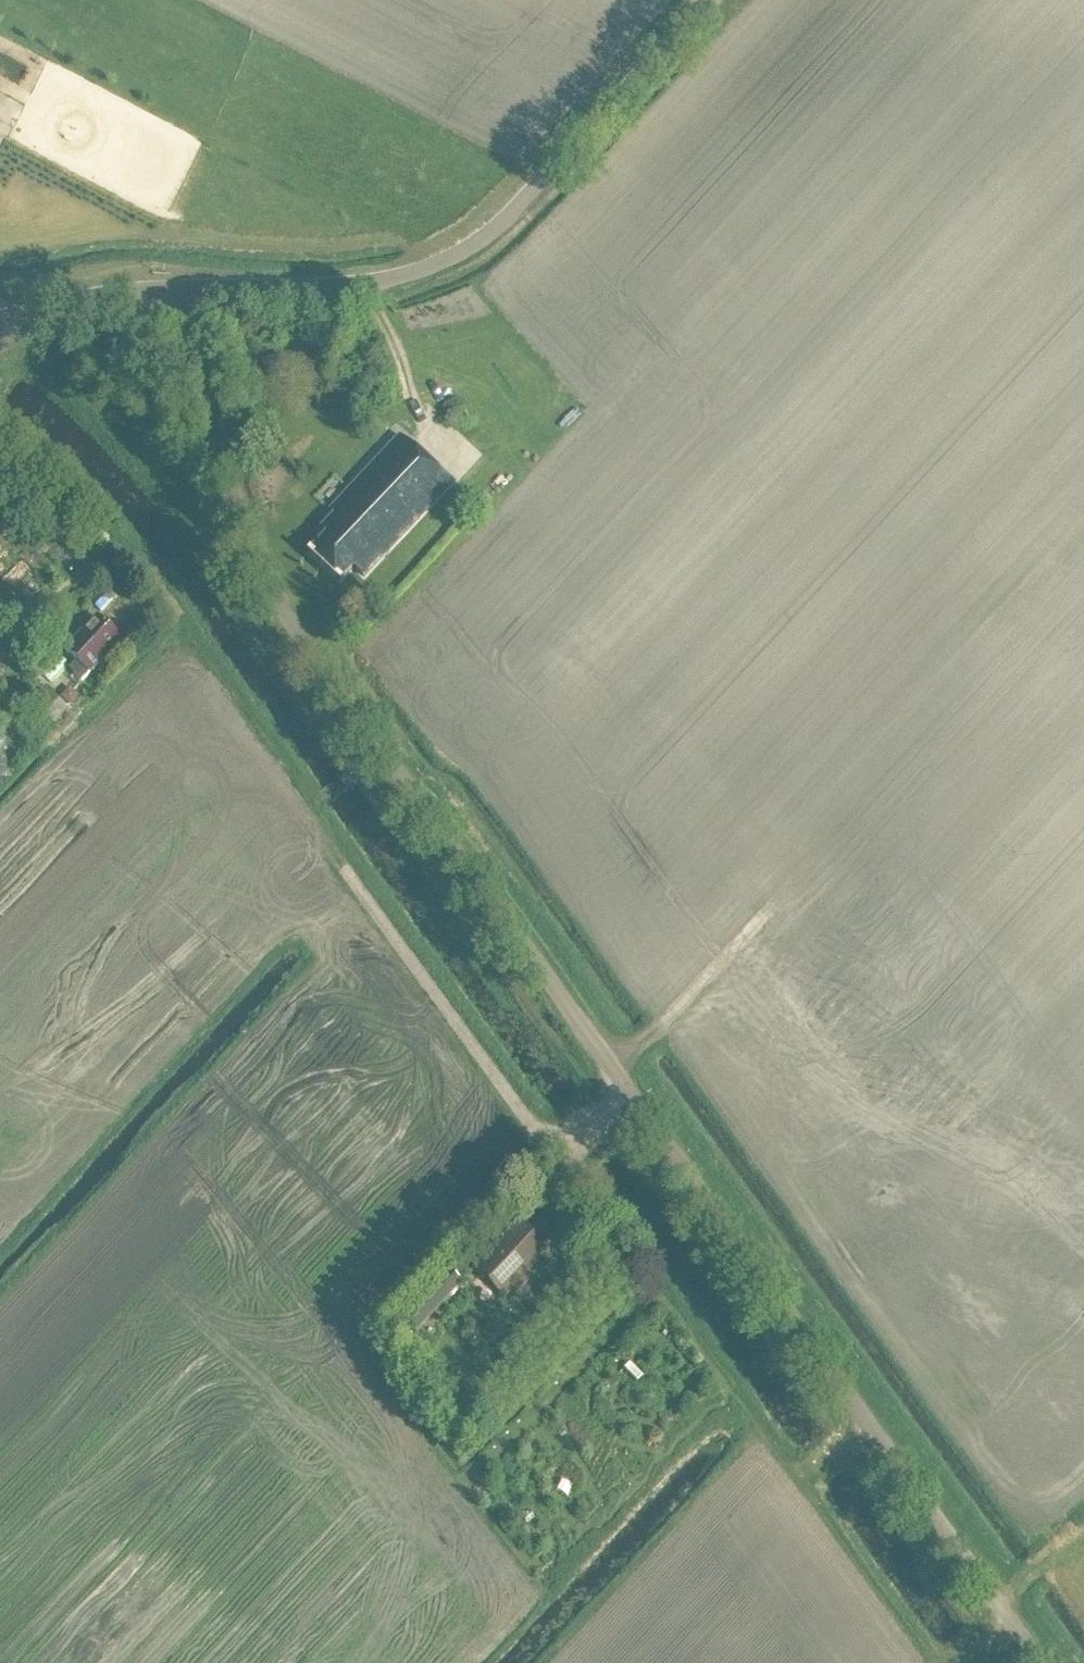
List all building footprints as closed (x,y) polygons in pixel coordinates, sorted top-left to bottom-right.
[(444,495),(448,491),(393,438),(330,503),(336,509),(329,516),(334,521),(321,535),(327,540),(309,559),(337,586),(350,572),(361,582),(444,495)] [(98,619),(65,652),(77,664),(72,669),(76,673),(74,675),(82,684),(122,643),(98,619)] [(70,709),(48,690),(34,706),(55,725),(70,709)] [(519,1231),(514,1226),(503,1239),(505,1241),(500,1247),(497,1244),(474,1270),(503,1296),(511,1288),(515,1292),(528,1278),(524,1273),(542,1253),(538,1249),(550,1237),(530,1219),(519,1231)] [(412,1338),(463,1282),(448,1268),(396,1323),(412,1338)]
